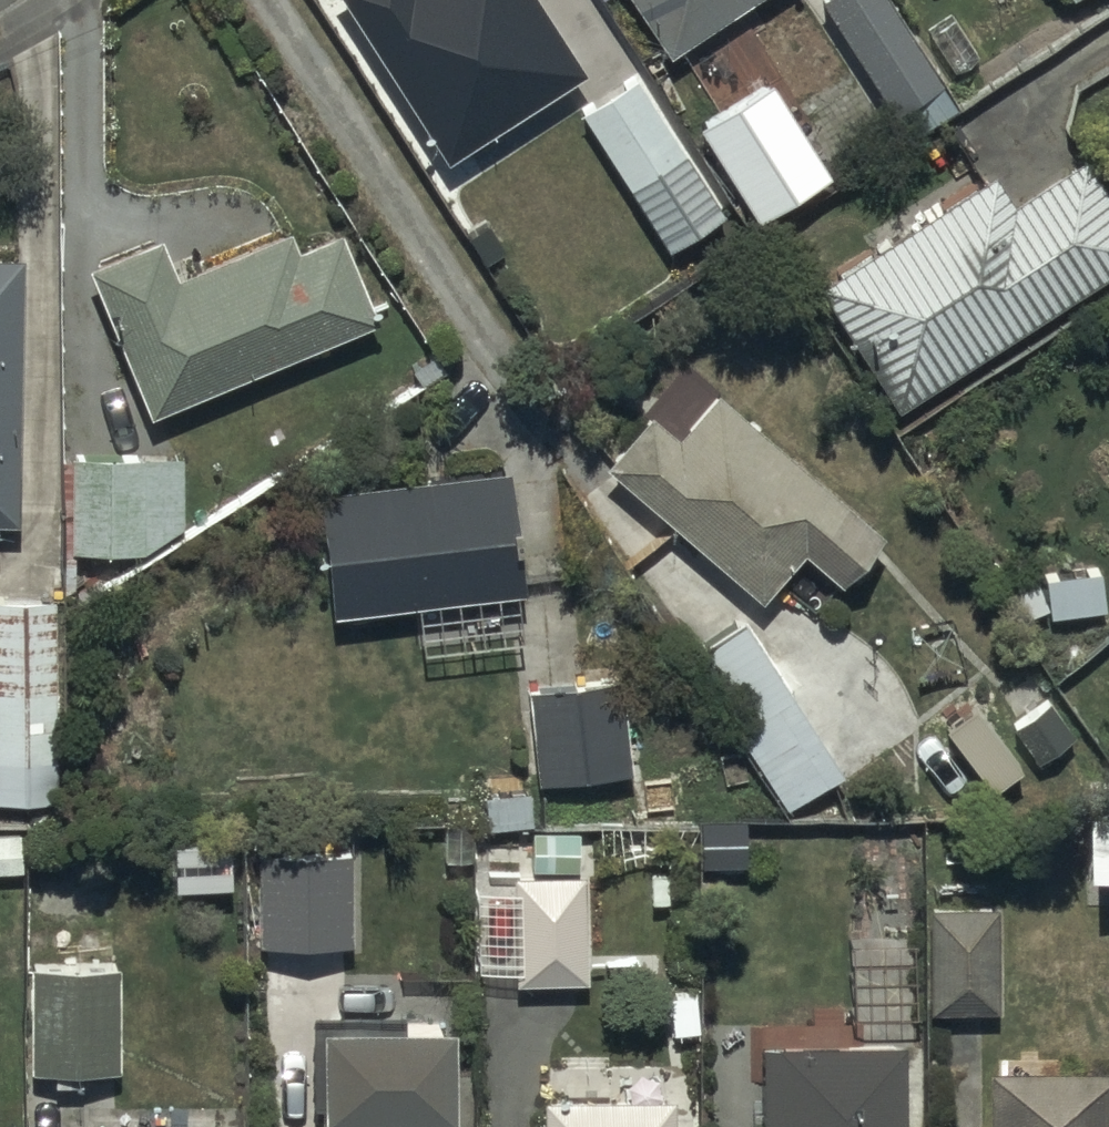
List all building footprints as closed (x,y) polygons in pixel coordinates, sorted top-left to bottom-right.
[(444,159),(581,73),(535,0),(344,0),(444,159)] [(665,55),(751,0),(629,0),(665,55)] [(820,4),(890,112),(937,82),(884,0),(826,0),(820,4)] [(634,77),(578,113),(667,249),(723,213),(634,77)] [(768,82),(695,126),(751,218),(823,175),(768,82)] [(1097,131),(1108,145),(1108,120),(1097,131)] [(819,292),(894,411),(1108,275),(1108,199),(1085,160),(1010,207),(990,175),(815,286),(819,292)] [(157,240),(87,268),(147,416),(376,324),(340,235),(298,252),(290,233),(173,280),(157,240)] [(0,258),(0,523),(14,523),(17,258),(0,258)] [(687,373),(605,465),(757,600),(803,549),(838,581),(874,541),(687,373)] [(181,458),(72,458),(70,555),(141,554),(182,535),(182,500),(203,500),(203,471),(181,471),(181,458)] [(503,469),(313,491),(328,615),(517,592),(503,469)] [(0,601),(0,801),(60,800),(55,600),(0,601)] [(619,684),(526,690),(533,785),(626,778),(619,684)] [(530,876),(515,876),(515,982),(583,983),(583,874),(574,874),(574,832),(530,832),(530,876)] [(1089,843),(1090,904),(1108,904),(1108,842),(1089,843)] [(345,854),(256,853),(255,944),(344,945),(345,854)] [(1003,908),(929,909),(930,1010),(987,1010),(987,1019),(1003,1019),(1003,908)] [(117,965),(28,965),(28,1073),(50,1073),(50,1086),(80,1086),(80,1074),(118,1074),(117,965)] [(314,1025),(314,1119),(321,1120),(321,1126),(445,1126),(446,1026),(314,1025)] [(760,1045),(761,1126),(900,1126),(899,1044),(760,1045)] [(540,1101),(540,1126),(700,1126),(699,1048),(668,1048),(668,1068),(610,1068),(610,1056),(565,1056),(565,1067),(553,1067),(553,1101),(540,1101)] [(990,1096),(990,1126),(1108,1126),(1108,1096),(1045,1097),(1045,1062),(1001,1063),(1001,1096),(990,1096)]
